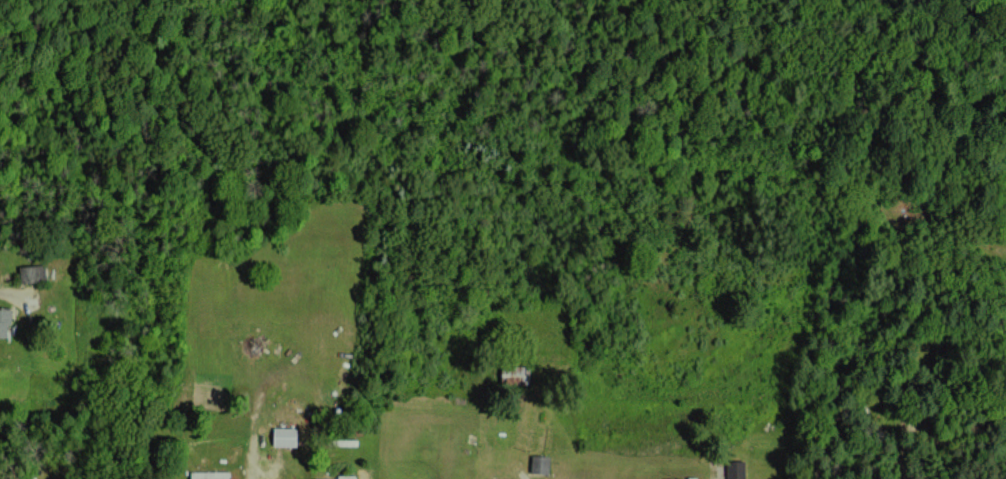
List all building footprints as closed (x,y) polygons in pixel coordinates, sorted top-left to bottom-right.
[(19,266),(20,283),(46,281),(45,264),(19,266)] [(5,337),(4,325),(9,324),(8,309),(0,309),(0,337),(5,337)] [(500,366),(501,385),(529,384),(528,365),(500,366)] [(549,456),(531,455),(530,473),(548,473),(549,456)] [(726,461),(727,478),(745,478),(744,460),(726,461)] [(229,472),(190,471),(190,478),(229,478),(229,472)]
